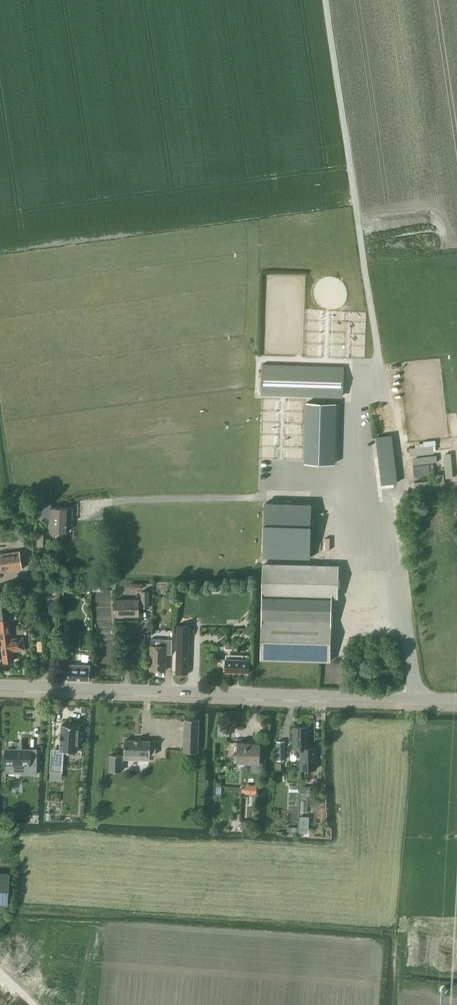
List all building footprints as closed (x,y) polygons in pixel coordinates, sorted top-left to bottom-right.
[(320,366),(319,373),(262,372),(261,392),(343,395),(344,367),(320,366)] [(391,435),(376,437),(382,485),(387,484),(397,483),(391,435)] [(429,464),(413,465),(414,477),(430,475),(429,464)] [(434,480),(414,482),(415,492),(418,492),(445,489),(443,473),(434,474),(434,480)] [(383,487),(386,511),(393,510),(390,486),(383,487)] [(265,502),(263,556),(310,557),(311,503),(265,502)] [(42,504),(41,517),(47,517),(47,519),(50,519),(50,531),(66,532),(67,524),(72,524),(72,508),(51,507),(51,504),(42,504)] [(22,568),(20,550),(0,553),(0,572),(22,568)] [(339,566),(263,564),(260,659),(330,662),(332,597),(338,597),(339,566)] [(25,649),(23,637),(11,639),(9,619),(5,586),(0,587),(0,631),(4,662),(13,661),(12,651),(25,649)] [(116,615),(138,615),(138,599),(116,599),(116,615)] [(177,625),(176,673),(188,674),(189,625),(177,625)] [(253,631),(248,626),(245,629),(250,634),(253,631)] [(150,670),(165,670),(166,653),(171,654),(172,639),(164,638),(151,638),(150,670)] [(225,672),(249,672),(249,659),(225,658),(225,672)] [(68,679),(89,680),(90,665),(69,664),(68,679)] [(184,719),(183,751),(198,751),(199,719),(184,719)] [(50,771),(62,771),(63,750),(77,751),(77,750),(78,740),(82,741),(83,732),(78,732),(79,725),(61,724),(61,732),(60,741),(61,741),(60,749),(55,748),(55,754),(51,754),(50,771)] [(295,748),(301,748),(309,748),(309,747),(309,741),(309,727),(293,727),(294,748),(295,748)] [(110,758),(109,770),(122,770),(122,759),(139,759),(139,754),(149,755),(149,760),(149,755),(150,755),(150,754),(155,754),(155,745),(150,745),(150,741),(150,740),(147,740),(141,740),(134,739),(134,740),(125,739),(124,754),(125,754),(125,755),(122,755),(122,754),(114,754),(110,754),(110,758)] [(237,742),(237,761),(260,762),(260,743),(237,742)] [(309,748),(301,748),(301,769),(310,769),(316,769),(316,748),(316,747),(309,747),(309,748)] [(5,769),(28,770),(28,774),(36,774),(37,760),(37,749),(31,749),(5,749),(5,764),(5,769)] [(311,786),(301,786),(301,798),(310,799),(311,786)] [(245,793),(250,793),(250,795),(256,796),(256,788),(245,787),(245,788),(245,793)] [(300,816),(299,831),(307,832),(308,816),(300,816)] [(8,904),(11,872),(0,871),(0,904),(8,904)]
